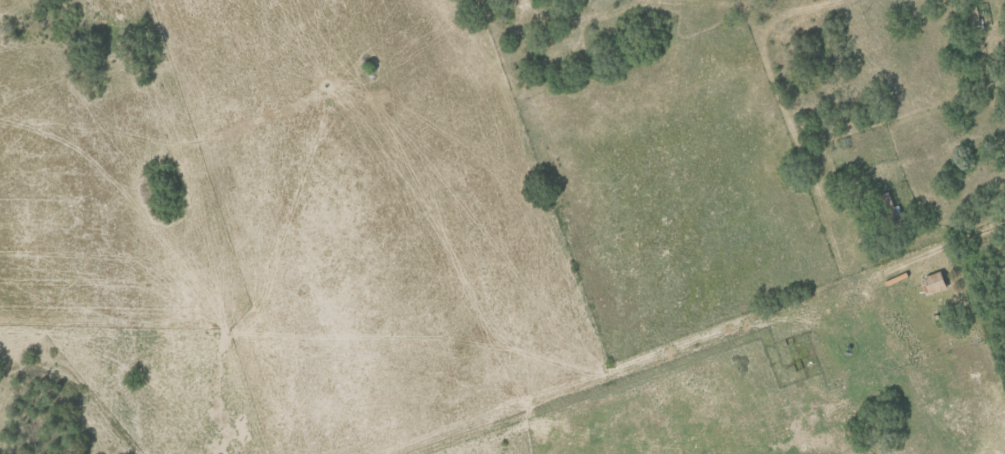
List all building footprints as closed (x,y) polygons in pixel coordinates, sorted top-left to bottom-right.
[(927,295),(944,288),(938,271),(920,279),(927,295)]
